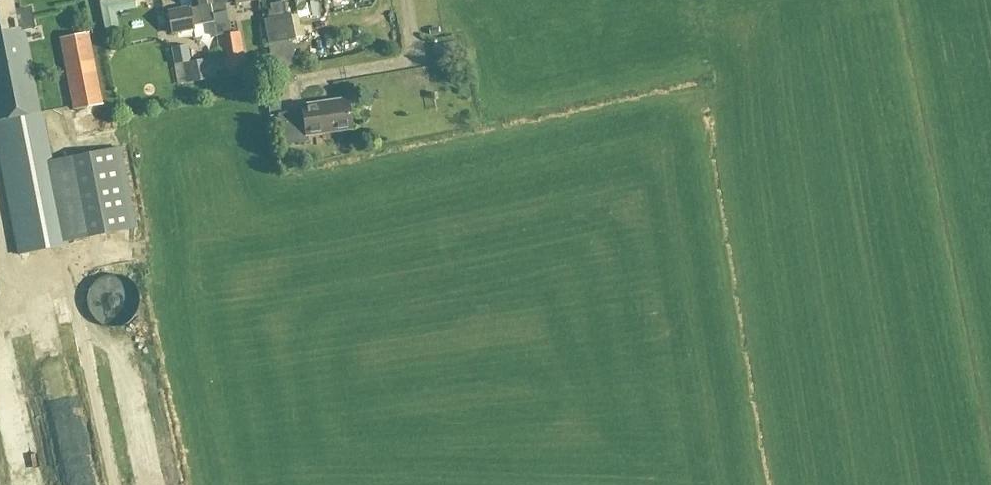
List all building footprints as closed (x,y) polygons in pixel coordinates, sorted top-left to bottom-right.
[(17,255),(67,245),(66,242),(87,237),(134,228),(118,148),(50,161),(42,122),(40,122),(21,29),(32,27),(28,9),(13,12),(11,0),(0,0),(0,166),(17,255)] [(135,9),(133,0),(118,0),(99,3),(105,37),(117,35),(113,13),(135,9)] [(192,7),(166,12),(171,34),(193,30),(192,27),(213,23),(212,15),(209,0),(191,0),(192,7)] [(212,15),(225,13),(223,1),(230,0),(209,0),(212,15)] [(271,18),(263,20),(267,45),(270,58),(291,54),(288,40),(294,39),(290,15),(284,16),(282,4),(269,6),(271,18)] [(239,32),(217,36),(220,57),(173,65),(176,85),(224,77),(223,71),(244,67),(239,32)] [(86,33),(60,39),(74,110),(100,105),(86,33)] [(307,142),(306,133),(350,127),(346,101),(301,108),(301,110),(276,114),(281,145),(307,142)]
